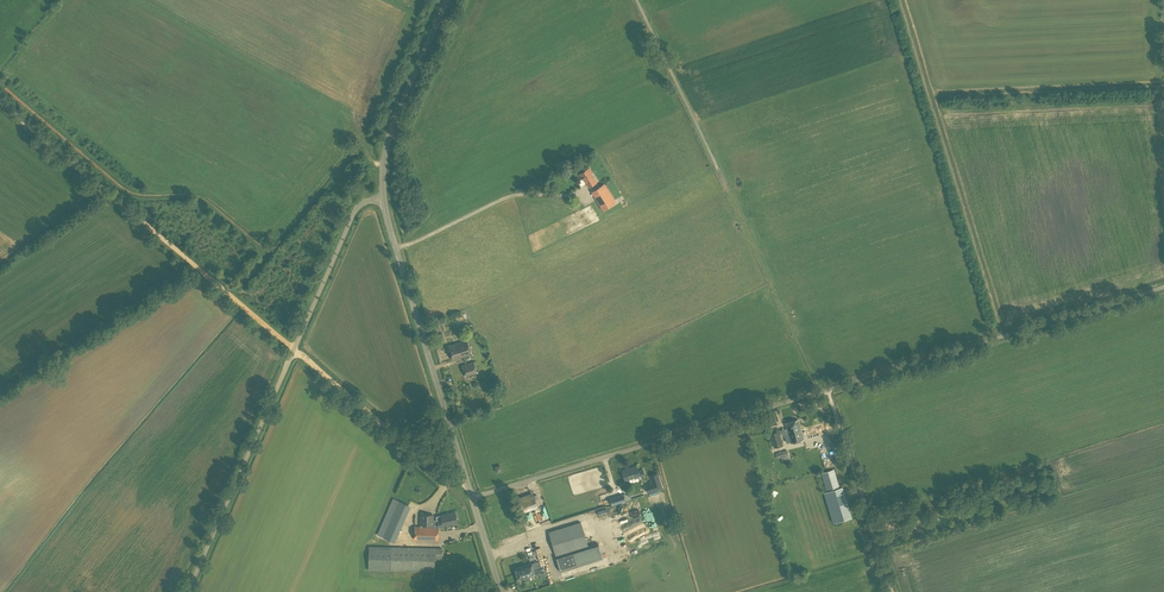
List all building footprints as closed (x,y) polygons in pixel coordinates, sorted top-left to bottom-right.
[(589,187),(597,182),(591,173),(592,172),(589,167),(579,174),(582,178),(583,177),(589,187)] [(603,210),(616,202),(604,184),(592,191),(603,210)] [(453,360),(471,354),(467,340),(448,346),(453,360)] [(466,377),(477,373),(474,361),(462,365),(466,377)] [(785,423),(787,428),(779,430),(779,431),(770,434),(774,448),(783,445),(780,436),(785,435),(786,442),(790,441),(790,443),(803,439),(798,420),(785,423)] [(822,431),(820,424),(805,428),(807,436),(822,431)] [(776,464),(782,462),(782,461),(789,459),(788,455),(786,450),(776,453),(777,456),(774,457),(776,464)] [(786,466),(787,473),(794,472),(793,465),(786,466)] [(601,467),(587,471),(595,498),(609,494),(601,467)] [(623,471),(625,480),(645,474),(643,469),(638,470),(637,467),(623,471)] [(778,476),(784,473),(782,467),(775,469),(778,476)] [(835,518),(848,514),(834,469),(822,473),(835,518)] [(648,493),(659,489),(663,488),(658,473),(649,475),(651,482),(645,484),(648,493)] [(521,513),(538,507),(533,492),(516,498),(521,513)] [(610,499),(611,505),(612,505),(625,501),(625,500),(631,498),(631,496),(625,494),(623,495),(610,499)] [(395,542),(411,506),(393,498),(377,535),(395,542)] [(438,527),(458,523),(455,512),(440,515),(440,516),(436,517),(437,520),(433,520),(433,515),(421,515),(421,526),(419,526),(419,527),(415,526),(414,539),(438,540),(438,527)] [(548,532),(556,556),(561,572),(593,562),(603,559),(598,542),(588,545),(581,522),(548,532)] [(442,559),(442,548),(435,548),(369,547),(368,570),(435,572),(435,559),(442,559)] [(540,567),(539,561),(532,563),(515,568),(517,573),(525,570),(526,572),(529,571),(529,570),(533,568),(533,569),(540,567)] [(525,570),(517,573),(519,580),(535,575),(535,574),(542,572),(542,575),(547,573),(546,571),(544,565),(540,567),(533,569),(533,568),(529,570),(529,571),(526,572),(525,570)]
